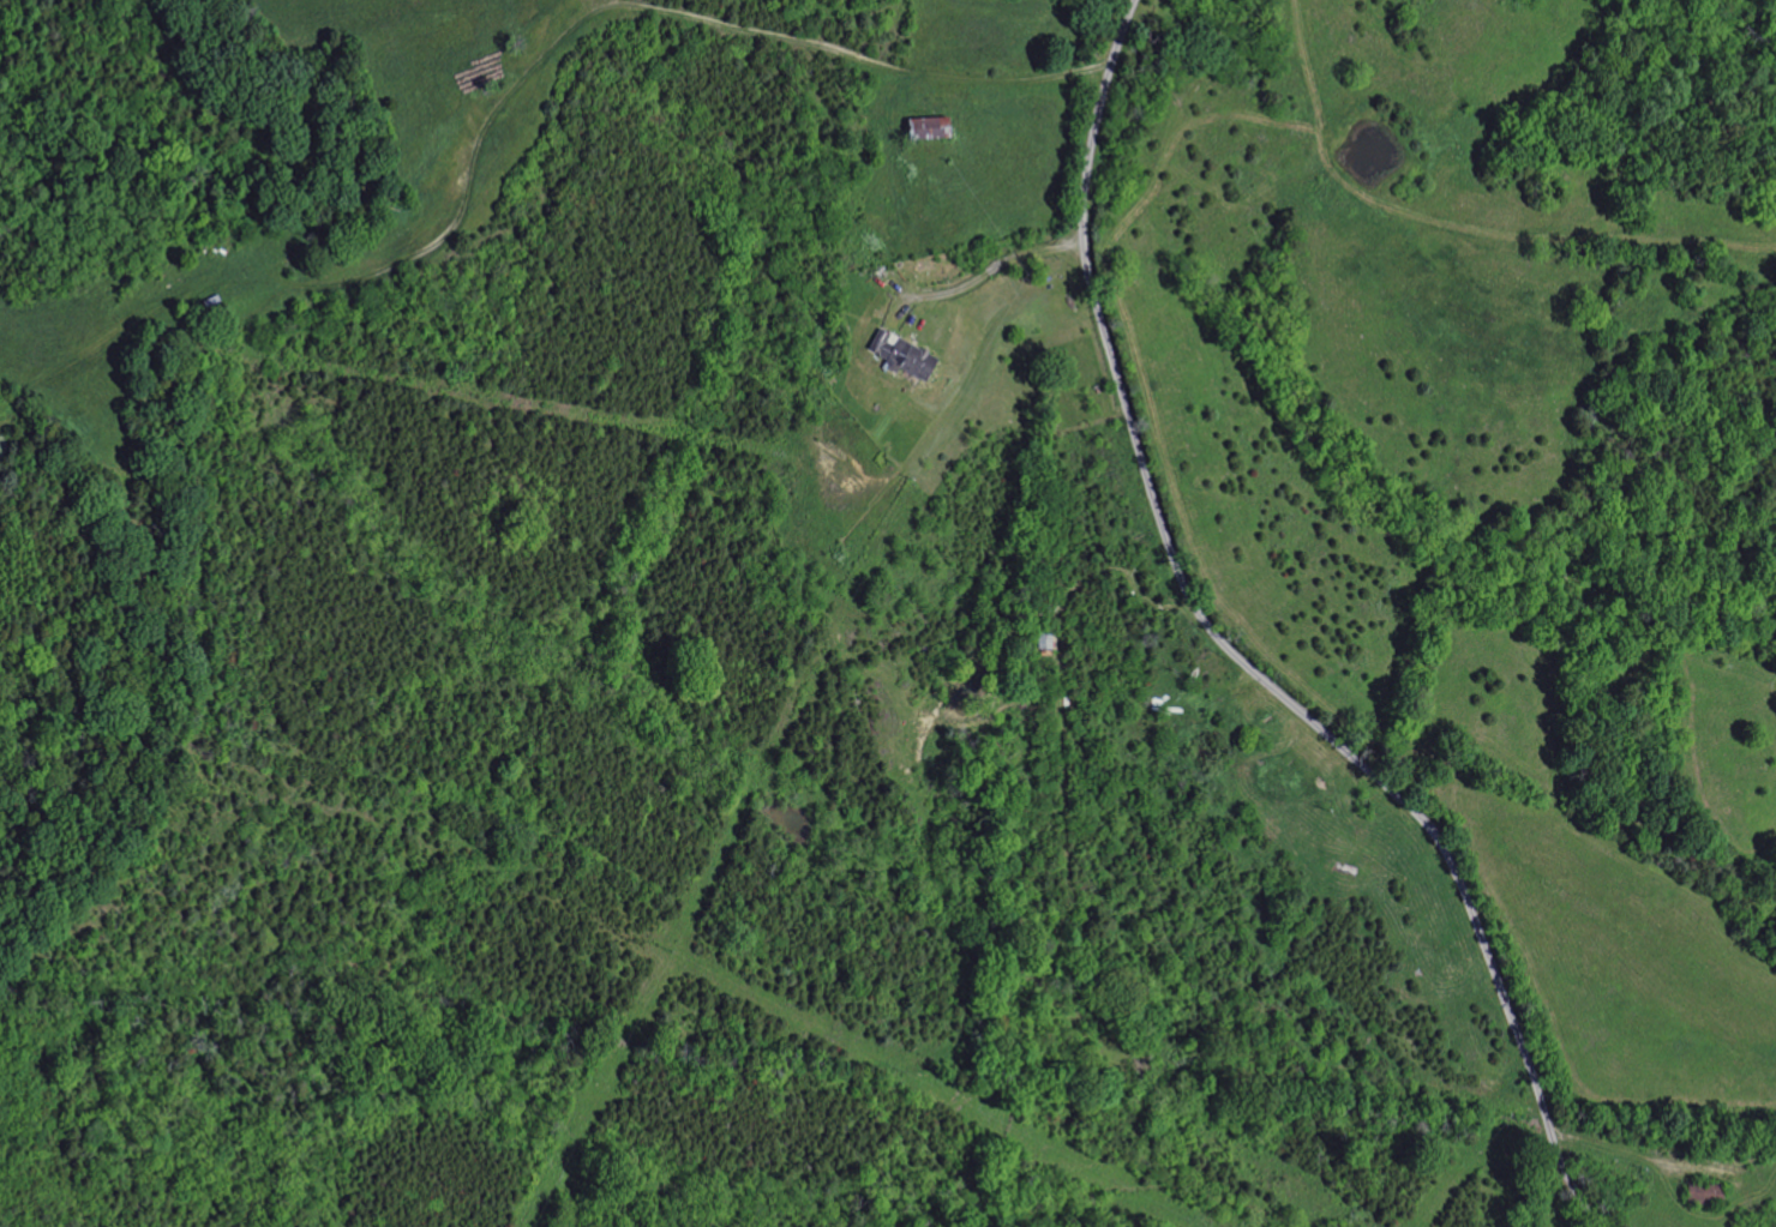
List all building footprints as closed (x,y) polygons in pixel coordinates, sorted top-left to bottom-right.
[(942,139),(941,117),(904,119),(905,141),(942,139)] [(877,329),(866,352),(883,361),(882,364),(920,383),(933,357),(877,329)]
